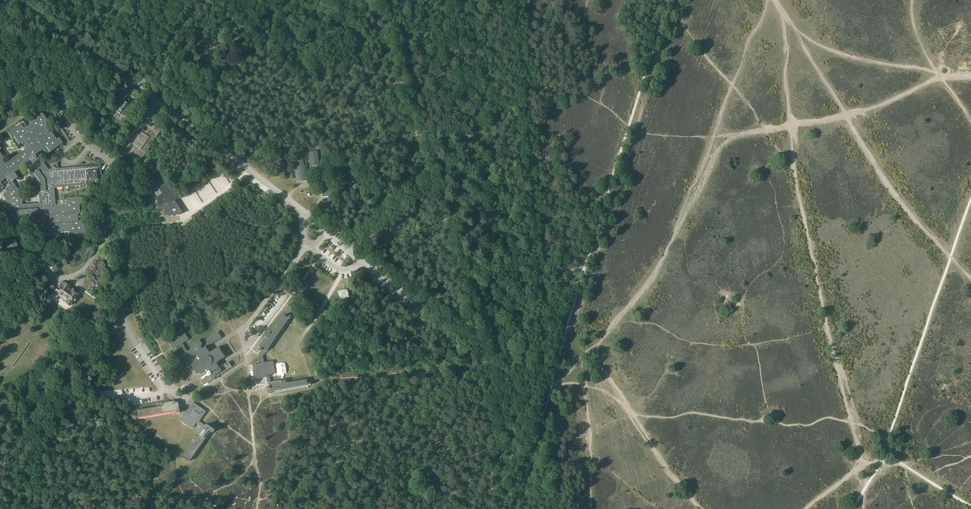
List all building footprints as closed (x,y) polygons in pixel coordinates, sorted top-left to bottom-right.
[(17,88),(0,94),(0,105),(5,103),(4,100),(20,95),(17,88)] [(123,101),(117,109),(115,111),(122,116),(129,106),(128,105),(131,101),(126,98),(124,102),(123,101)] [(99,184),(98,177),(97,177),(97,175),(101,175),(100,165),(92,166),(92,162),(82,163),(82,167),(58,169),(55,164),(52,166),(52,169),(48,169),(37,153),(46,146),(50,151),(62,143),(58,138),(56,139),(51,132),(49,133),(44,126),(49,123),(40,111),(35,114),(37,117),(29,122),(31,124),(24,129),(20,124),(8,132),(11,138),(14,136),(19,143),(21,142),(28,151),(26,153),(24,151),(7,163),(8,165),(6,167),(1,159),(3,158),(0,153),(0,182),(6,178),(11,185),(6,188),(8,191),(3,194),(6,199),(7,206),(10,206),(10,212),(13,212),(14,215),(17,214),(17,217),(38,216),(38,213),(41,212),(40,209),(49,209),(50,223),(48,224),(48,233),(45,233),(46,239),(61,238),(60,232),(69,231),(69,234),(78,233),(78,236),(85,236),(84,221),(78,221),(77,212),(80,212),(79,203),(82,203),(81,197),(66,198),(67,204),(55,205),(54,187),(85,185),(99,184)] [(142,165),(143,167),(147,173),(144,175),(158,197),(157,197),(158,208),(165,208),(165,216),(180,215),(183,213),(177,205),(179,202),(151,158),(145,154),(160,132),(154,128),(149,124),(143,132),(141,131),(133,144),(135,145),(129,153),(141,161),(143,156),(146,158),(142,165)] [(309,152),(310,165),(319,164),(317,151),(309,152)] [(128,155),(121,166),(126,169),(133,158),(128,155)] [(327,167),(331,172),(339,164),(344,160),(340,155),(335,159),(327,167)] [(305,156),(304,157),(296,158),(297,167),(295,168),(297,182),(309,180),(305,156)] [(324,181),(325,180),(329,173),(323,169),(314,181),(320,186),(323,182),(324,181)] [(328,196),(326,202),(329,204),(331,199),(330,195),(343,194),(342,186),(330,188),(328,183),(325,180),(324,181),(327,188),(322,189),(323,196),(328,196)] [(338,211),(329,204),(326,202),(322,200),(318,206),(334,218),(338,211)] [(5,245),(6,249),(8,251),(11,252),(14,251),(16,249),(17,246),(17,243),(15,241),(12,240),(8,240),(6,242),(5,245)] [(56,291),(54,293),(55,294),(54,295),(56,296),(56,295),(57,296),(58,295),(67,301),(65,302),(66,303),(66,304),(68,306),(69,305),(70,306),(73,301),(74,302),(77,298),(76,297),(79,293),(72,288),(72,289),(69,287),(69,286),(62,281),(60,284),(59,283),(57,287),(50,283),(48,286),(56,291)] [(261,363),(254,364),(256,374),(257,381),(265,379),(264,378),(267,377),(268,386),(268,387),(267,387),(267,388),(268,388),(268,389),(269,389),(268,389),(268,394),(271,393),(271,390),(308,384),(307,379),(286,383),(286,380),(270,383),(268,374),(274,373),(272,361),(264,363),(263,355),(264,355),(266,352),(265,351),(289,318),(285,315),(271,335),(269,333),(259,347),(261,348),(260,348),(259,349),(259,350),(259,351),(260,351),(261,351),(263,363),(261,363)] [(199,356),(201,359),(191,365),(193,367),(192,368),(193,369),(194,369),(198,375),(207,369),(208,371),(209,373),(207,373),(207,374),(201,378),(202,379),(201,380),(202,381),(201,382),(202,384),(203,383),(204,385),(213,379),(214,379),(215,379),(214,378),(232,367),(228,362),(219,368),(218,365),(216,363),(225,357),(219,347),(209,353),(207,350),(205,348),(209,346),(221,338),(217,332),(202,342),(200,339),(195,343),(196,345),(188,351),(183,343),(189,339),(184,332),(169,342),(174,349),(180,345),(185,353),(181,355),(185,361),(198,353),(199,356)] [(184,457),(180,463),(195,474),(209,454),(214,457),(217,452),(212,449),(214,447),(212,445),(215,440),(210,436),(189,466),(183,462),(186,458),(189,461),(209,433),(210,431),(213,433),(215,429),(209,425),(206,424),(205,425),(199,421),(206,411),(193,402),(188,410),(180,404),(178,404),(178,403),(177,402),(176,402),(175,402),(176,400),(159,403),(160,406),(136,411),(137,419),(176,412),(177,413),(180,413),(181,416),(183,415),(184,416),(181,420),(183,421),(192,428),(196,423),(201,426),(201,428),(194,438),(196,440),(184,457)]
